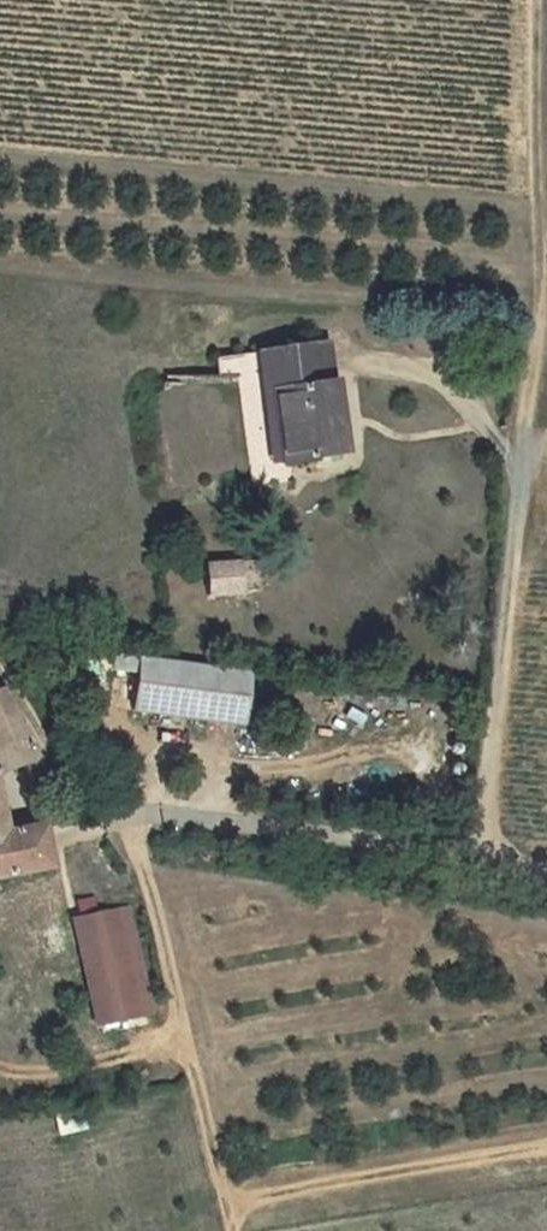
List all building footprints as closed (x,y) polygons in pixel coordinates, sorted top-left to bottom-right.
[(324,346),(309,348),(314,386),(330,385),(324,346)] [(265,353),(279,464),(340,455),(330,385),(314,386),(309,348),(265,353)] [(265,353),(254,354),(256,380),(269,466),(279,464),(265,353)] [(254,354),(240,356),(243,381),(256,380),(254,354)] [(237,563),(203,566),(206,597),(240,594),(237,563)] [(112,659),(110,674),(135,677),(130,716),(241,729),(248,675),(112,659)] [(33,761),(11,714),(0,698),(0,777),(33,761)] [(49,870),(41,826),(5,833),(3,824),(0,808),(0,881),(49,870)] [(125,912),(73,924),(96,1029),(148,1018),(125,912)]
